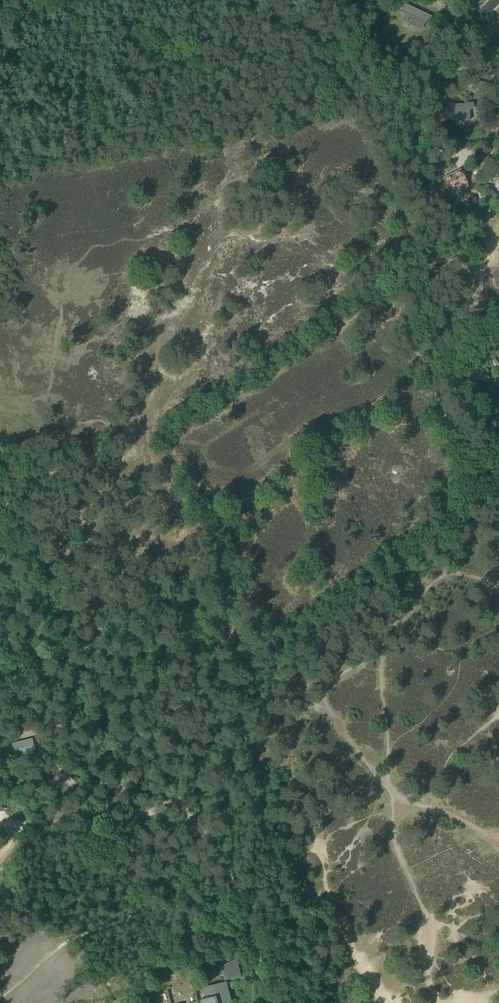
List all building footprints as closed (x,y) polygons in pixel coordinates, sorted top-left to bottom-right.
[(480,11),(485,17),(498,4),(498,0),(491,0),(480,11)] [(403,3),(399,12),(404,14),(401,21),(421,31),(425,22),(429,24),(432,17),(403,3)] [(472,88),(489,93),(491,85),(488,84),(474,80),(472,88)] [(469,120),(469,109),(473,109),(473,104),(465,104),(465,105),(451,106),(451,112),(452,112),(452,118),(452,120),(453,120),(453,119),(465,119),(465,120),(469,120)] [(445,178),(443,179),(449,191),(466,183),(460,171),(457,172),(445,178)] [(494,358),(490,361),(494,367),(498,364),(494,358)] [(484,367),(466,379),(471,385),(488,373),(484,367)] [(486,425),(489,431),(498,426),(498,418),(486,425)] [(231,979),(240,976),(236,960),(213,971),(215,977),(229,973),(231,979)] [(230,1002),(225,983),(204,988),(207,999),(200,1001),(201,1002),(225,1002),(230,1002)]
